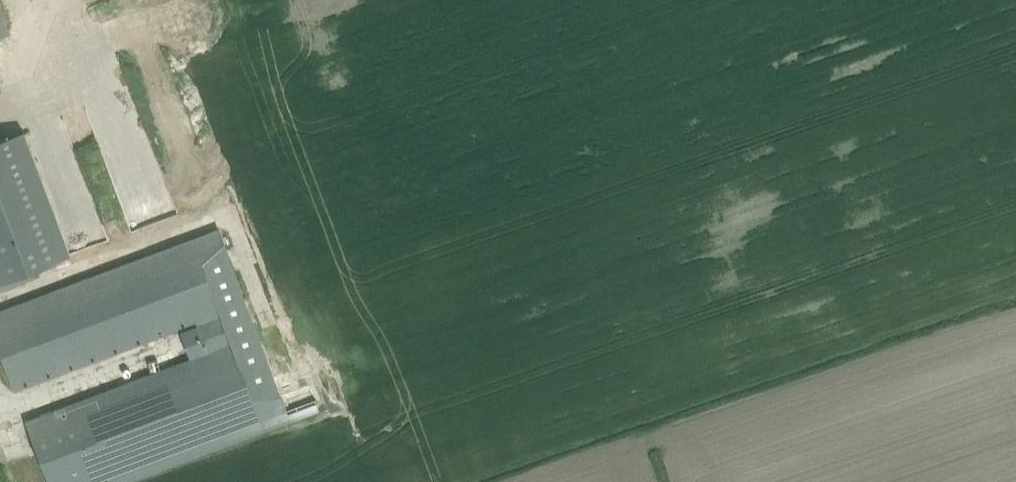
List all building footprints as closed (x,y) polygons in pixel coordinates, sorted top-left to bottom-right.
[(65,256),(23,127),(0,135),(0,282),(14,277),(13,273),(65,256)] [(6,386),(143,343),(152,372),(21,414),(42,481),(88,481),(106,476),(107,481),(319,415),(309,383),(273,394),(221,231),(0,300),(0,368),(6,386)]
